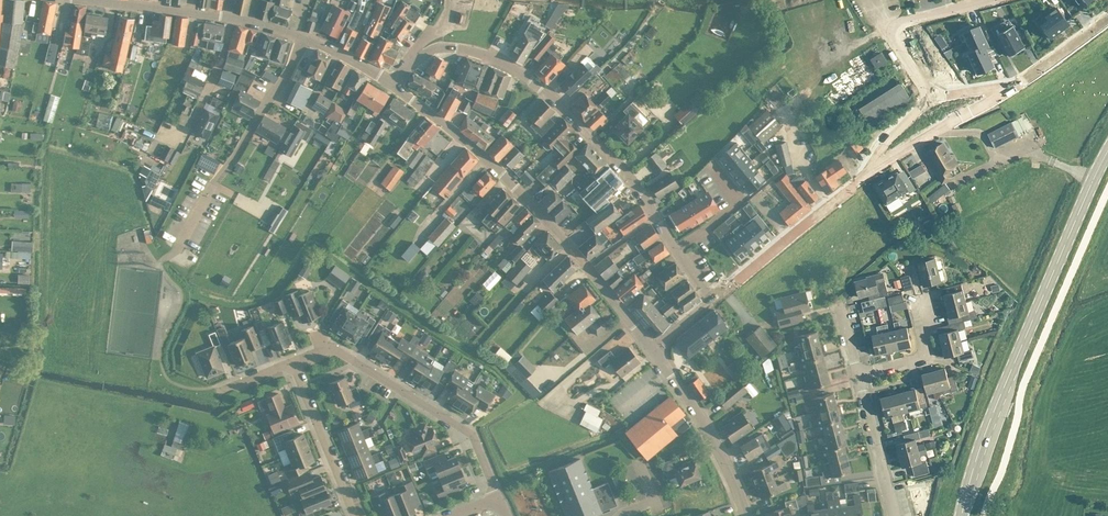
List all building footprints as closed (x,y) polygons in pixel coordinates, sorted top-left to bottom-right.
[(22,20),(24,0),(4,0),(3,11),(0,11),(1,0),(0,0),(0,62),(15,64),(22,20)] [(35,9),(38,0),(28,0),(26,6),(35,9)] [(40,13),(53,15),(56,0),(42,0),(40,13)] [(233,8),(246,11),(248,0),(235,0),(233,8)] [(255,13),(269,17),(273,4),(274,4),(274,0),(258,0),(255,13)] [(273,4),(269,17),(293,24),(296,13),(290,11),(292,7),(282,4),(283,0),(274,0),(274,4),(273,4)] [(341,5),(329,30),(337,34),(345,16),(349,18),(357,3),(357,0),(349,0),(345,7),(341,5)] [(349,18),(337,41),(348,47),(357,28),(353,26),(364,4),(364,0),(357,0),(357,3),(349,18)] [(375,35),(389,4),(378,0),(377,0),(364,29),(375,35)] [(388,14),(389,15),(407,27),(412,19),(412,18),(414,16),(415,17),(419,11),(417,9),(419,7),(418,5),(412,0),(410,1),(409,2),(405,0),(394,0),(388,14)] [(329,30),(341,5),(332,1),(320,26),(329,30)] [(74,2),(71,18),(83,20),(86,3),(74,2)] [(464,21),(467,11),(457,8),(454,19),(464,21)] [(1051,39),(1070,25),(1057,8),(1049,13),(1052,16),(1041,25),(1051,39)] [(82,32),(80,44),(79,45),(77,45),(76,50),(87,52),(90,38),(92,39),(92,33),(90,33),(91,28),(104,30),(107,14),(87,11),(83,32),(82,32)] [(159,11),(158,17),(152,16),(150,31),(168,33),(171,12),(159,11)] [(121,68),(123,60),(124,60),(133,20),(133,19),(134,15),(120,12),(119,16),(118,16),(110,52),(105,50),(102,61),(109,62),(108,65),(121,68)] [(53,15),(40,13),(38,20),(34,19),(32,28),(50,31),(53,15)] [(171,41),(183,42),(187,14),(176,13),(171,41)] [(407,27),(389,15),(383,27),(388,30),(396,35),(399,37),(407,27)] [(309,17),(305,28),(311,30),(315,19),(309,17)] [(83,20),(71,18),(69,29),(65,28),(62,41),(67,42),(78,44),(83,20)] [(523,29),(508,53),(521,61),(532,44),(533,45),(546,30),(541,26),(542,25),(530,18),(524,29),(523,29)] [(204,19),(203,24),(201,36),(207,37),(206,45),(213,46),(214,38),(221,39),(224,23),(204,19)] [(239,50),(241,50),(245,51),(248,40),(253,42),(258,29),(249,26),(235,21),(228,46),(223,64),(239,70),(243,57),(237,55),(239,50)] [(651,35),(658,27),(652,22),(645,30),(651,35)] [(1009,56),(1025,48),(1013,26),(997,34),(1009,56)] [(189,40),(191,41),(187,50),(193,52),(196,42),(197,42),(200,29),(192,27),(189,40)] [(966,38),(972,52),(973,53),(984,48),(987,46),(979,27),(972,30),(964,34),(966,38)] [(269,55),(276,34),(262,29),(256,50),(269,55)] [(375,35),(364,29),(354,50),(364,55),(375,35)] [(388,30),(386,35),(392,38),(383,57),(391,61),(392,61),(397,59),(400,53),(398,48),(397,47),(400,42),(394,39),(396,35),(388,30)] [(548,30),(542,37),(530,51),(537,57),(546,46),(550,50),(534,69),(548,82),(566,62),(559,56),(562,52),(554,46),(557,42),(552,39),(555,36),(548,30)] [(58,33),(50,31),(48,39),(56,40),(58,33)] [(137,56),(142,33),(134,31),(129,54),(137,56)] [(392,38),(386,35),(380,33),(368,57),(388,66),(391,61),(383,57),(392,38)] [(289,38),(276,34),(269,55),(283,59),(289,38)] [(591,49),(604,60),(616,46),(603,35),(591,49)] [(20,37),(18,50),(28,51),(30,38),(20,37)] [(53,59),(57,41),(48,39),(46,48),(43,57),(53,59)] [(331,53),(317,46),(305,69),(319,76),(326,63),(331,53)] [(973,53),(972,52),(969,54),(976,69),(978,73),(992,67),(984,48),(973,53)] [(633,54),(628,49),(620,56),(626,61),(633,54)] [(183,74),(186,76),(203,83),(208,72),(195,66),(198,60),(211,65),(215,56),(201,51),(198,59),(191,56),(183,74)] [(447,58),(436,52),(430,64),(428,63),(423,74),(427,76),(430,71),(438,75),(440,71),(444,72),(446,69),(442,67),(447,58)] [(457,63),(455,69),(459,71),(456,79),(477,87),(489,62),(488,62),(488,61),(466,53),(462,65),(457,63)] [(876,68),(886,62),(881,53),(871,60),(876,68)] [(338,57),(328,76),(327,78),(339,85),(346,73),(347,71),(345,70),(349,63),(338,57)] [(629,70),(619,59),(603,73),(613,84),(629,70)] [(573,68),(572,67),(566,73),(567,74),(559,81),(569,90),(591,69),(582,60),(573,68)] [(489,62),(477,87),(478,87),(478,85),(502,95),(511,72),(489,62)] [(248,113),(250,111),(252,112),(259,98),(245,91),(256,71),(243,64),(232,85),(239,89),(232,102),(242,106),(240,109),(248,113)] [(291,76),(296,78),(286,98),(302,106),(312,86),(298,79),(303,69),(296,65),(292,73),(291,76)] [(223,66),(217,80),(231,85),(236,71),(223,66)] [(346,81),(342,88),(339,93),(346,96),(348,91),(352,85),(358,88),(366,73),(354,67),(346,81)] [(427,76),(423,74),(422,74),(413,69),(407,80),(423,89),(422,90),(429,94),(432,87),(438,91),(436,95),(443,99),(449,88),(442,85),(436,82),(427,77),(427,76)] [(443,99),(436,95),(431,104),(438,109),(437,109),(449,116),(459,97),(454,94),(458,87),(451,84),(454,78),(447,75),(442,85),(449,88),(443,99)] [(203,83),(186,76),(181,87),(186,89),(185,93),(187,94),(184,100),(187,102),(183,110),(189,112),(197,95),(203,83)] [(351,102),(347,109),(346,110),(352,113),(360,98),(367,102),(377,85),(367,78),(356,95),(357,95),(352,103),(351,102)] [(901,83),(894,88),(857,111),(869,130),(913,102),(901,83)] [(377,85),(367,102),(374,106),(372,111),(375,113),(388,92),(377,85)] [(595,101),(592,98),(577,110),(585,118),(598,106),(611,93),(606,88),(596,97),(597,99),(595,101)] [(491,112),(497,98),(477,89),(471,104),(491,112)] [(592,98),(584,89),(570,102),(577,110),(592,98)] [(324,110),(330,100),(331,98),(319,91),(312,102),(324,110)] [(705,101),(695,91),(675,109),(684,120),(705,101)] [(58,95),(49,92),(42,117),(51,120),(58,95)] [(220,107),(225,98),(213,92),(208,101),(220,107)] [(465,93),(458,106),(467,110),(473,98),(465,93)] [(641,125),(642,124),(645,127),(657,115),(636,93),(623,106),(627,110),(615,121),(618,124),(615,127),(627,139),(636,130),(638,131),(640,131),(642,129),(642,127),(641,125)] [(393,95),(382,110),(402,124),(412,110),(393,95)] [(554,107),(542,96),(527,112),(533,118),(529,122),(541,133),(551,122),(545,117),(554,107)] [(346,110),(347,109),(334,100),(325,113),(327,115),(326,117),(331,121),(328,125),(321,121),(317,126),(336,139),(340,132),(335,129),(341,119),(340,119),(346,110)] [(508,104),(497,116),(506,123),(516,111),(508,104)] [(207,135),(218,112),(203,105),(191,127),(207,135)] [(470,105),(459,125),(459,126),(467,133),(476,120),(471,117),(476,109),(470,105)] [(608,115),(598,106),(585,118),(592,125),(598,119),(601,122),(608,115)] [(763,139),(781,123),(766,107),(748,123),(763,139)] [(99,109),(95,123),(109,126),(112,113),(99,109)] [(288,129),(283,126),(284,124),(264,112),(256,127),(276,139),(278,136),(282,139),(288,129)] [(313,116),(305,112),(302,118),(313,125),(313,116)] [(408,133),(396,148),(403,154),(401,157),(398,155),(394,160),(404,168),(408,163),(404,159),(413,146),(411,144),(413,141),(415,138),(431,119),(424,113),(408,133)] [(119,127),(123,117),(115,114),(111,124),(119,127)] [(555,146),(559,150),(536,173),(544,182),(545,181),(548,178),(556,169),(563,161),(577,147),(566,135),(574,127),(562,114),(541,134),(553,147),(555,146)] [(379,116),(372,127),(366,137),(373,141),(379,132),(386,120),(379,116)] [(296,117),(279,146),(290,152),(301,134),(305,136),(311,126),(296,117)] [(365,126),(370,129),(376,120),(371,117),(365,126)] [(413,146),(404,159),(411,164),(414,160),(415,160),(422,150),(416,146),(416,145),(419,141),(422,143),(438,124),(431,119),(415,138),(413,141),(411,144),(413,146)] [(224,125),(232,128),(234,123),(226,120),(224,125)] [(482,125),(476,120),(467,133),(475,140),(485,128),(488,124),(485,121),(482,125)] [(505,125),(500,120),(494,126),(499,131),(505,125)] [(798,134),(802,131),(797,123),(792,125),(798,134)] [(1011,123),(987,134),(994,148),(1018,136),(1011,123)] [(488,124),(485,128),(475,140),(484,147),(494,135),(485,128),(489,124),(488,124)] [(749,124),(742,130),(751,142),(758,136),(749,124)] [(498,159),(498,158),(501,155),(510,165),(524,152),(501,131),(486,147),(498,159)] [(132,143),(142,146),(145,137),(136,133),(132,143)] [(722,152),(729,160),(742,150),(745,147),(738,138),(734,141),(722,152)] [(862,149),(854,138),(846,145),(853,155),(862,149)] [(774,141),(779,163),(791,160),(786,139),(774,141)] [(373,145),(364,140),(359,148),(365,152),(367,149),(369,151),(373,145)] [(588,156),(595,149),(587,140),(574,152),(584,162),(589,157),(588,156)] [(276,146),(267,142),(264,149),(272,153),(276,146)] [(174,148),(166,143),(160,155),(168,159),(174,148)] [(933,167),(942,183),(961,172),(952,156),(950,157),(942,143),(926,152),(935,166),(933,167)] [(450,161),(431,183),(446,195),(464,174),(463,173),(477,156),(465,144),(450,161)] [(729,160),(736,169),(752,156),(745,147),(742,150),(729,160)] [(656,170),(667,163),(655,148),(645,156),(656,170)] [(219,158),(201,149),(195,161),(213,170),(219,158)] [(589,157),(584,162),(592,171),(605,159),(595,149),(588,156),(589,157)] [(425,152),(410,172),(418,179),(434,158),(425,152)] [(274,154),(270,162),(276,166),(282,155),(278,153),(277,155),(274,154)] [(134,156),(130,164),(145,171),(149,163),(134,156)] [(736,169),(743,178),(759,164),(752,156),(736,169)] [(821,181),(820,181),(826,189),(838,181),(834,175),(845,168),(837,156),(825,164),(826,166),(815,173),(821,181)] [(237,159),(233,166),(240,170),(243,163),(237,159)] [(388,186),(403,167),(393,159),(378,178),(388,186)] [(605,159),(592,171),(596,175),(579,190),(596,209),(610,198),(609,197),(625,182),(623,179),(605,159)] [(917,184),(933,174),(923,159),(908,168),(917,184)] [(548,178),(545,181),(545,182),(542,185),(547,190),(538,199),(556,219),(565,210),(570,216),(577,209),(570,202),(568,204),(553,188),(556,186),(557,188),(566,179),(574,171),(565,161),(564,162),(563,161),(556,169),(548,178)] [(276,166),(270,162),(262,175),(269,178),(276,166)] [(759,164),(743,178),(750,186),(767,173),(759,164)] [(142,181),(152,186),(160,171),(151,165),(142,181)] [(472,183),(473,185),(471,187),(476,192),(478,189),(481,193),(495,179),(486,169),(472,183)] [(658,195),(678,182),(669,169),(649,181),(658,195)] [(791,178),(791,177),(791,178),(785,170),(774,179),(791,200),(779,210),(789,223),(811,205),(807,201),(809,200),(791,178)] [(798,172),(791,177),(791,178),(809,200),(818,192),(805,177),(803,179),(798,172)] [(897,173),(875,187),(885,204),(907,191),(909,193),(915,189),(906,175),(900,178),(897,173)] [(425,191),(431,181),(426,178),(420,188),(425,191)] [(30,189),(31,180),(22,180),(22,181),(6,180),(6,189),(21,189),(21,184),(26,184),(26,189),(30,189)] [(378,180),(373,186),(380,193),(385,188),(378,180)] [(154,189),(170,194),(173,186),(157,181),(154,189)] [(258,181),(251,191),(258,195),(264,184),(258,181)] [(489,197),(483,202),(475,211),(485,221),(511,193),(502,185),(490,198),(489,197)] [(682,194),(686,190),(681,185),(677,189),(682,194)] [(485,199),(494,190),(490,187),(482,195),(485,199)] [(706,188),(696,195),(708,213),(718,206),(706,188)] [(456,205),(462,199),(456,192),(449,198),(456,205)] [(171,200),(154,193),(151,200),(168,207),(171,200)] [(511,193),(485,221),(495,230),(509,215),(508,214),(520,201),(511,193)] [(708,213),(696,195),(687,201),(696,215),(698,219),(708,213)] [(620,211),(610,198),(596,209),(606,222),(620,211)] [(281,201),(266,224),(274,229),(288,205),(281,201)] [(698,219),(696,215),(687,201),(669,212),(678,226),(689,219),(692,223),(698,219)] [(451,214),(456,209),(449,202),(444,208),(451,214)] [(639,202),(615,218),(615,219),(612,221),(617,228),(620,226),(623,231),(647,214),(639,202)] [(531,210),(524,203),(505,223),(513,230),(515,225),(516,224),(531,210)] [(395,209),(386,219),(391,223),(400,214),(395,209)] [(606,222),(596,209),(585,217),(595,229),(600,225),(600,226),(606,222)] [(531,210),(516,224),(515,225),(523,234),(539,218),(531,210)] [(427,234),(437,243),(455,223),(445,214),(427,234)] [(196,227),(205,231),(209,221),(199,217),(196,227)] [(724,218),(716,224),(721,231),(729,224),(724,218)] [(570,230),(578,239),(592,228),(585,219),(570,230)] [(754,219),(745,226),(758,242),(767,235),(754,219)] [(635,233),(640,240),(634,244),(638,249),(643,246),(659,234),(651,221),(635,233)] [(721,231),(716,224),(713,227),(718,233),(721,231)] [(595,229),(578,243),(588,255),(603,243),(601,240),(608,235),(600,226),(600,225),(595,229)] [(750,249),(758,242),(745,226),(736,233),(750,249)] [(548,228),(547,228),(534,238),(550,255),(562,244),(548,228)] [(493,245),(497,240),(502,235),(498,231),(495,234),(490,239),(481,250),(485,254),(487,251),(487,252),(493,245)] [(741,256),(750,249),(736,233),(728,240),(741,256)] [(668,249),(662,238),(648,247),(654,258),(668,249)] [(32,240),(11,239),(10,249),(32,250),(32,240)] [(515,259),(526,246),(518,240),(507,252),(508,252),(506,254),(512,261),(514,259),(515,259)] [(195,244),(182,242),(180,259),(192,261),(195,244)] [(553,287),(579,263),(568,252),(542,276),(553,287)] [(608,252),(594,263),(603,274),(616,262),(608,252)] [(531,264),(520,255),(506,272),(516,280),(531,264)] [(675,259),(663,267),(659,262),(651,267),(654,273),(655,272),(665,286),(684,272),(675,259)] [(940,283),(934,259),(918,263),(924,287),(940,283)] [(341,283),(349,273),(335,262),(327,273),(341,283)] [(645,262),(639,269),(645,274),(651,268),(645,262)] [(612,285),(623,276),(615,267),(604,276),(612,285)] [(614,287),(622,298),(642,282),(634,271),(614,287)] [(29,273),(17,273),(17,281),(29,282),(29,273)] [(888,295),(884,281),(882,274),(870,277),(870,279),(855,283),(859,298),(868,295),(869,301),(875,299),(884,297),(884,296),(888,295)] [(694,286),(687,276),(670,288),(677,298),(694,286)] [(891,280),(893,287),(900,285),(898,278),(891,280)] [(590,301),(595,296),(582,281),(566,294),(577,307),(565,315),(576,330),(599,313),(590,301)] [(652,293),(656,290),(651,284),(647,288),(652,293)] [(946,307),(966,302),(961,284),(939,290),(943,301),(945,301),(946,307)] [(694,286),(677,298),(684,308),(701,296),(694,286)] [(292,313),(299,310),(302,319),(319,312),(309,288),(299,292),(297,287),(283,292),(292,313)] [(793,311),(810,307),(805,288),(780,295),(782,304),(774,307),(778,324),(795,319),(793,311)] [(550,289),(538,301),(545,309),(558,297),(550,289)] [(637,315),(652,301),(644,291),(628,305),(637,315)] [(278,311),(287,308),(282,295),(273,299),(278,311)] [(388,300),(381,295),(375,304),(382,309),(388,300)] [(902,295),(887,299),(889,306),(904,302),(902,295)] [(342,331),(355,311),(344,304),(347,299),(341,296),(331,312),(336,315),(331,324),(342,331)] [(670,297),(665,301),(668,305),(674,300),(670,297)] [(884,297),(875,299),(877,305),(878,309),(887,307),(884,297)] [(875,299),(869,301),(861,303),(864,313),(878,309),(877,305),(875,299)] [(677,304),(674,300),(668,305),(672,309),(677,304)] [(652,301),(637,315),(645,325),(661,311),(652,301)] [(668,305),(665,301),(660,306),(667,313),(672,309),(668,305)] [(966,302),(946,307),(948,313),(946,314),(949,325),(963,321),(970,320),(966,302)] [(714,306),(675,337),(689,354),(727,323),(714,306)] [(366,318),(355,311),(342,331),(354,339),(360,329),(365,333),(375,317),(369,313),(366,318)] [(670,322),(661,311),(645,325),(654,335),(670,322)] [(590,321),(597,330),(605,324),(599,315),(590,321)] [(414,332),(417,325),(400,316),(397,323),(414,332)] [(271,340),(273,347),(281,344),(282,346),(289,343),(288,341),(290,340),(290,338),(292,337),(289,330),(287,330),(282,318),(264,325),(265,325),(257,329),(263,344),(271,340)] [(377,320),(369,333),(368,335),(375,340),(370,349),(381,356),(393,336),(388,333),(391,328),(377,320)] [(963,321),(949,325),(951,331),(938,335),(940,341),(938,342),(939,347),(961,341),(958,330),(965,328),(963,321)] [(260,343),(252,322),(240,327),(243,334),(227,341),(236,362),(253,355),(250,347),(260,343)] [(775,341),(759,322),(746,333),(761,353),(775,341)] [(907,328),(900,329),(899,322),(893,323),(895,330),(899,350),(900,352),(905,351),(904,349),(911,347),(907,328)] [(887,324),(882,326),(888,355),(893,353),(893,351),(899,350),(895,330),(889,332),(887,324)] [(801,345),(819,340),(815,328),(799,332),(797,326),(784,330),(785,336),(789,335),(790,341),(799,338),(801,345)] [(876,327),(878,334),(871,336),(876,355),(883,354),(883,356),(888,355),(882,326),(876,327)] [(223,367),(214,343),(220,341),(215,328),(208,331),(213,343),(197,349),(206,374),(223,367)] [(398,339),(393,336),(381,356),(392,363),(398,354),(405,358),(406,358),(415,344),(415,343),(401,335),(398,339)] [(819,340),(801,345),(803,352),(794,355),(796,360),(822,353),(826,352),(823,339),(819,340)] [(961,341),(939,347),(941,352),(943,351),(945,358),(957,355),(958,361),(973,358),(971,351),(964,352),(961,341)] [(427,351),(415,344),(406,358),(414,363),(408,373),(419,380),(431,361),(424,357),(427,351)] [(582,349),(586,354),(593,349),(588,344),(582,349)] [(639,358),(628,344),(615,354),(610,347),(597,357),(603,365),(610,359),(621,373),(639,358)] [(536,363),(523,350),(513,360),(526,373),(536,363)] [(822,353),(796,360),(788,363),(789,368),(806,364),(808,371),(826,366),(822,353)] [(431,361),(419,380),(431,387),(436,377),(444,382),(454,367),(457,361),(449,356),(442,368),(431,361)] [(768,356),(761,359),(764,370),(772,367),(768,356)] [(740,362),(731,370),(737,376),(745,369),(740,362)] [(801,380),(802,385),(798,386),(798,385),(786,389),(788,395),(795,393),(809,389),(808,385),(829,379),(826,366),(808,371),(804,372),(806,379),(801,380)] [(454,367),(444,382),(452,387),(447,397),(458,404),(470,384),(465,380),(468,376),(454,367)] [(938,391),(940,395),(958,390),(954,376),(947,378),(945,368),(938,370),(938,368),(932,369),(938,391)] [(938,391),(932,369),(927,371),(928,373),(921,375),(927,394),(933,392),(935,400),(940,398),(940,395),(938,391)] [(329,380),(332,387),(329,389),(332,395),(335,394),(338,402),(347,398),(350,405),(363,400),(356,383),(349,386),(345,374),(329,380)] [(698,398),(699,396),(709,390),(698,374),(687,382),(698,398)] [(726,406),(748,387),(738,376),(716,394),(726,406)] [(470,384),(458,404),(469,411),(474,402),(484,408),(494,392),(478,382),(476,387),(470,384)] [(903,393),(908,412),(920,409),(919,404),(925,402),(921,388),(915,389),(914,387),(909,389),(910,391),(903,393)] [(809,389),(795,393),(796,399),(805,397),(807,403),(816,400),(818,408),(836,403),(832,390),(811,395),(809,389)] [(268,404),(270,409),(266,411),(273,428),(298,418),(291,401),(283,404),(282,401),(282,400),(278,390),(257,398),(260,407),(268,404)] [(908,412),(903,393),(897,394),(896,392),(891,393),(899,422),(904,421),(902,413),(908,412)] [(646,454),(676,430),(675,429),(688,419),(686,417),(681,412),(684,410),(670,393),(625,429),(646,454)] [(880,399),(883,409),(880,409),(882,417),(885,416),(885,418),(892,416),(894,423),(899,422),(891,393),(886,395),(887,397),(880,399)] [(240,400),(243,407),(250,404),(249,402),(253,400),(251,395),(240,400)] [(596,428),(602,415),(597,413),(600,407),(586,400),(583,406),(586,407),(580,420),(596,428)] [(839,402),(836,403),(818,408),(819,415),(811,417),(813,423),(839,416),(843,415),(839,402)] [(741,409),(733,414),(734,416),(722,424),(723,425),(722,428),(724,431),(727,431),(731,438),(751,425),(741,409)] [(790,423),(782,409),(772,415),(780,429),(790,423)] [(839,416),(813,423),(814,428),(823,426),(825,433),(843,428),(839,416)] [(604,417),(602,422),(607,427),(611,424),(604,417)] [(800,417),(794,419),(796,427),(803,425),(800,417)] [(179,418),(173,437),(171,443),(183,447),(185,440),(183,440),(189,421),(179,418)] [(342,440),(372,428),(370,424),(361,428),(357,419),(337,427),(342,440)] [(412,426),(414,432),(407,435),(413,450),(420,447),(422,453),(436,447),(434,441),(438,440),(432,425),(427,427),(425,421),(412,426)] [(288,452),(308,444),(303,430),(290,435),(288,428),(272,435),(277,448),(285,445),(288,452)] [(372,428),(342,440),(347,452),(367,444),(364,436),(374,432),(372,428)] [(843,428),(825,433),(826,440),(818,442),(819,448),(819,449),(845,442),(846,442),(843,428)] [(253,444),(266,440),(264,432),(250,436),(253,444)] [(924,444),(916,446),(915,440),(920,439),(918,432),(904,436),(905,442),(896,444),(898,451),(896,452),(897,457),(926,449),(924,444)] [(755,434),(740,443),(747,455),(762,446),(755,434)] [(780,438),(780,439),(764,449),(768,456),(786,445),(785,445),(790,441),(786,434),(780,438)] [(401,459),(408,457),(402,440),(395,443),(401,459)] [(819,449),(819,448),(816,448),(818,454),(826,452),(828,460),(847,455),(845,450),(848,449),(846,442),(845,442),(819,449)] [(307,465),(305,460),(313,457),(308,444),(288,452),(291,459),(283,462),(287,473),(307,465)] [(371,452),(367,444),(347,452),(352,465),(382,452),(380,449),(371,452)] [(926,449),(897,457),(899,462),(901,461),(903,468),(912,466),(915,477),(930,473),(926,461),(921,462),(919,457),(927,454),(926,449)] [(444,450),(439,452),(424,458),(429,469),(436,466),(439,473),(460,465),(455,453),(446,456),(444,450)] [(382,452),(352,465),(357,477),(378,469),(374,460),(384,457),(382,452)] [(689,459),(687,454),(682,456),(681,454),(665,461),(671,475),(678,472),(683,484),(692,480),(690,475),(702,471),(700,465),(702,465),(698,457),(696,457),(696,456),(689,459)] [(609,505),(617,502),(607,479),(592,485),(580,455),(548,468),(567,515),(582,515),(601,508),(601,507),(609,504),(609,505)] [(847,455),(828,460),(830,466),(822,469),(823,475),(850,467),(847,455)] [(755,481),(773,475),(770,467),(778,464),(776,458),(750,468),(752,473),(750,475),(753,483),(755,481)] [(460,465),(439,473),(442,481),(435,484),(440,495),(459,487),(456,481),(465,477),(460,465)] [(801,465),(800,465),(792,467),(794,478),(803,476),(801,465)] [(476,480),(485,479),(484,468),(476,468),(476,480)] [(309,469),(304,470),(286,478),(291,490),(299,486),(303,494),(300,495),(301,495),(325,486),(324,483),(325,480),(324,477),(321,476),(319,472),(311,475),(309,469)] [(820,472),(804,474),(806,484),(821,481),(820,472)] [(776,482),(773,475),(755,481),(760,494),(786,484),(784,479),(776,482)] [(420,501),(417,493),(411,478),(397,484),(399,489),(394,491),(402,513),(415,508),(413,504),(420,501)] [(858,487),(857,479),(844,481),(845,489),(858,487)] [(301,495),(304,504),(299,506),(303,515),(304,515),(320,510),(318,505),(331,499),(329,495),(330,492),(329,490),(326,488),(325,486),(301,495)] [(833,495),(832,495),(831,488),(826,488),(828,505),(821,506),(822,515),(836,515),(833,495)] [(394,491),(388,494),(386,489),(372,494),(378,508),(381,515),(383,515),(388,514),(389,515),(395,515),(402,513),(394,491)] [(808,499),(806,491),(801,492),(796,495),(801,510),(807,509),(808,515),(822,515),(821,506),(814,507),(812,498),(808,499)] [(847,502),(849,515),(862,515),(859,492),(853,492),(854,501),(847,502)] [(833,495),(836,515),(849,515),(847,502),(840,503),(838,494),(833,495)] [(796,495),(795,495),(784,498),(786,505),(781,506),(773,508),(773,509),(765,511),(766,515),(791,515),(790,513),(800,510),(801,510),(796,495)] [(279,500),(282,508),(294,504),(291,496),(279,500)] [(715,513),(711,514),(709,508),(691,514),(692,515),(716,515),(715,513)]
